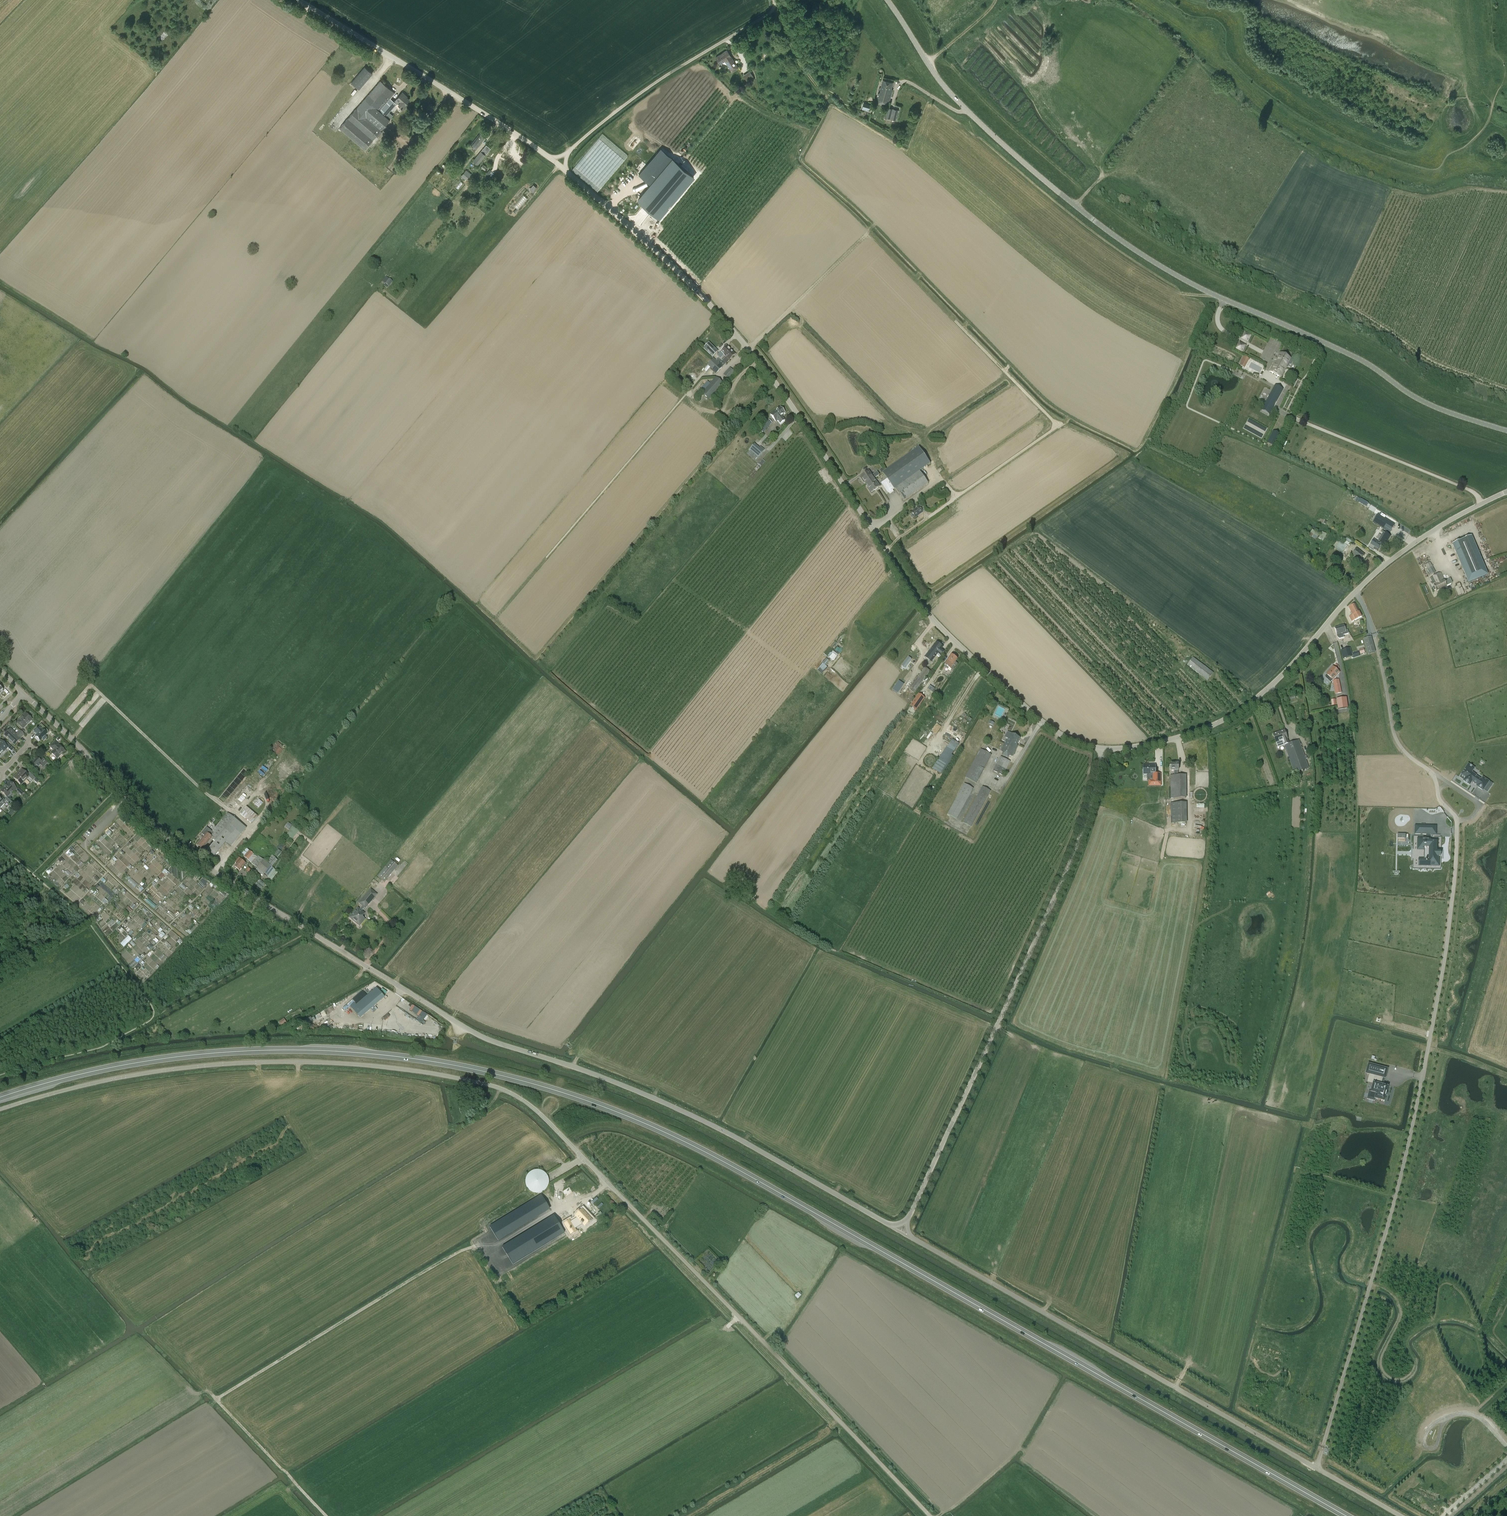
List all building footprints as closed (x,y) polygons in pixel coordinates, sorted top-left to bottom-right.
[(727,50),(716,57),(720,64),(725,60),(732,71),(738,67),(727,50)] [(365,66),(351,82),(359,89),(373,73),(365,66)] [(749,71),(743,75),(747,81),(749,80),(750,83),(755,79),(753,77),(754,77),(749,71)] [(891,89),(893,82),(883,79),(881,88),(879,88),(876,98),(889,102),(893,90),(891,89)] [(357,108),(339,128),(364,149),(390,119),(386,116),(396,103),(390,98),(395,93),(381,80),(357,108)] [(402,92),(396,99),(400,102),(398,104),(403,109),(407,105),(405,104),(409,99),(407,97),(407,96),(402,92)] [(893,109),(888,107),(885,117),(891,119),(896,120),(899,110),(893,109)] [(486,136),(481,132),(471,144),(476,148),(486,136)] [(491,149),(483,143),(473,155),(475,157),(473,161),(477,165),(480,161),(481,161),(491,149)] [(638,174),(651,184),(673,159),(660,148),(638,174)] [(692,176),(673,159),(638,200),(658,216),(692,176)] [(466,180),(471,174),(466,170),(461,176),(466,180)] [(514,205),(518,209),(528,198),(524,194),(514,205)] [(389,286),(393,281),(386,276),(382,281),(389,286)] [(1244,331),(1241,339),(1248,342),(1252,334),(1244,331)] [(736,353),(739,350),(732,342),(729,346),(736,353)] [(712,358),(718,352),(709,343),(703,349),(712,358)] [(711,370),(721,359),(730,351),(726,346),(717,355),(719,357),(716,361),(714,359),(707,365),(711,370)] [(730,351),(721,359),(711,370),(716,374),(722,367),(726,364),(735,355),(730,351)] [(1287,368),(1289,364),(1291,365),(1293,361),(1291,360),(1291,359),(1280,353),(1269,372),(1281,378),(1287,367),(1287,368)] [(1243,355),(1240,362),(1241,363),(1240,365),(1245,368),(1250,358),(1243,355)] [(728,380),(735,372),(730,368),(723,375),(728,380)] [(702,393),(709,399),(722,384),(716,378),(702,393)] [(1282,392),(1287,394),(1291,385),(1286,383),(1282,392)] [(1269,415),(1283,389),(1276,385),(1262,410),(1269,415)] [(781,416),(785,413),(780,408),(776,411),(776,410),(770,414),(771,415),(775,422),(776,421),(777,422),(778,421),(780,424),(785,421),(781,416)] [(1263,437),(1267,427),(1248,418),(1243,429),(1263,437)] [(768,427),(764,424),(759,430),(763,433),(768,427)] [(1268,445),(1275,448),(1280,437),(1272,434),(1268,445)] [(764,450),(760,447),(759,448),(754,444),(749,450),(750,451),(747,454),(754,460),(757,457),(758,458),(764,450)] [(883,473),(887,479),(881,483),(888,493),(895,489),(904,501),(928,484),(920,471),(930,464),(919,447),(883,473)] [(869,470),(859,477),(864,484),(865,483),(871,492),(880,487),(874,479),(879,475),(877,472),(872,475),(869,470)] [(923,512),(926,510),(922,505),(920,507),(919,507),(911,512),(916,518),(924,513),(923,512)] [(1390,533),(1394,525),(1378,514),(1373,522),(1390,533)] [(1361,517),(1357,523),(1355,521),(1352,525),(1358,529),(1364,519),(1361,517)] [(1316,540),(1319,535),(1312,531),(1309,536),(1316,540)] [(1327,534),(1322,532),(1318,539),(1323,541),(1327,534)] [(1370,545),(1375,547),(1374,549),(1377,551),(1378,549),(1380,545),(1384,547),(1388,541),(1387,540),(1389,536),(1384,533),(1382,532),(1381,533),(1379,532),(1374,540),(1373,540),(1370,545)] [(1471,535),(1452,544),(1468,581),(1487,573),(1471,535)] [(1341,542),(1336,549),(1342,554),(1347,546),(1349,543),(1346,540),(1343,543),(1341,542)] [(1357,549),(1352,555),(1359,561),(1364,555),(1357,549)] [(1436,573),(1433,566),(1430,562),(1425,565),(1427,569),(1431,575),(1436,573)] [(1450,579),(1444,581),(1441,573),(1436,575),(1442,588),(1443,590),(1445,591),(1446,590),(1447,588),(1446,586),(1453,583),(1450,579)] [(1431,583),(1433,587),(1434,590),(1436,589),(1436,591),(1442,588),(1436,575),(1430,578),(1432,582),(1431,583)] [(1457,590),(1459,596),(1465,593),(1462,587),(1457,590)] [(1352,615),(1349,617),(1352,622),(1355,620),(1355,621),(1362,617),(1355,605),(1349,608),(1352,615)] [(1340,639),(1344,638),(1344,635),(1349,634),(1348,631),(1345,631),(1344,626),(1335,629),(1337,635),(1337,637),(1339,639),(1340,639)] [(1363,639),(1368,654),(1375,652),(1371,637),(1363,639)] [(937,643),(931,650),(937,655),(940,658),(945,652),(941,649),(943,647),(937,643)] [(1344,659),(1353,656),(1350,648),(1341,651),(1344,659)] [(832,650),(828,656),(834,661),(838,654),(832,650)] [(931,650),(925,657),(931,662),(937,655),(931,650)] [(955,667),(957,663),(955,662),(958,659),(951,655),(944,666),(947,668),(948,667),(953,670),(955,666),(955,667)] [(822,674),(828,667),(827,665),(830,661),(827,658),(816,669),(822,674)] [(1187,665),(1207,681),(1213,673),(1193,658),(1187,665)] [(1325,676),(1325,677),(1325,678),(1326,678),(1330,683),(1333,680),(1340,673),(1337,671),(1333,667),(1326,674),(1327,675),(1326,676),(1325,676)] [(930,672),(925,668),(910,687),(915,691),(930,672)] [(1342,693),(1341,689),(1339,679),(1333,681),(1335,690),(1336,694),(1342,693)] [(898,693),(904,684),(899,681),(892,690),(898,693)] [(913,708),(916,710),(924,698),(919,694),(918,695),(910,706),(913,708)] [(1346,698),(1336,699),(1339,719),(1349,718),(1346,698)] [(19,722),(18,724),(22,728),(26,724),(27,725),(32,720),(26,713),(18,721),(19,722)] [(39,728),(34,733),(37,735),(35,737),(40,741),(48,733),(48,732),(48,731),(46,729),(41,724),(38,727),(39,728)] [(10,729),(4,736),(14,746),(21,739),(20,739),(24,735),(23,734),(20,731),(16,735),(10,729)] [(1276,743),(1278,748),(1284,745),(1294,773),(1309,768),(1299,740),(1289,744),(1287,739),(1288,739),(1285,730),(1273,734),(1276,743)] [(1013,756),(1018,746),(1017,745),(1020,738),(1011,733),(1007,732),(1004,737),(1008,739),(1007,741),(1006,741),(1001,750),(1013,756)] [(2,751),(4,752),(8,748),(11,751),(13,749),(3,739),(1,741),(0,740),(0,753),(2,751)] [(953,739),(948,747),(953,751),(954,751),(959,744),(953,739)] [(272,748),(279,755),(285,748),(278,741),(272,748)] [(55,742),(50,747),(54,751),(51,753),(56,758),(61,753),(61,754),(64,751),(57,745),(58,744),(55,742)] [(951,755),(954,751),(953,751),(948,747),(933,769),(944,776),(955,757),(951,755)] [(981,749),(965,778),(976,783),(992,755),(981,749)] [(1001,756),(993,771),(1003,776),(1011,761),(1001,756)] [(37,758),(30,765),(36,771),(41,766),(43,767),(47,763),(43,758),(40,761),(37,758)] [(1186,775),(1178,775),(1178,771),(1179,771),(1179,763),(1170,763),(1170,771),(1174,771),(1174,775),(1171,775),(1171,798),(1187,798),(1186,775)] [(1461,774),(1460,777),(1464,780),(1463,781),(1469,785),(1472,781),(1478,785),(1477,786),(1478,787),(1478,786),(1482,789),(1483,790),(1487,784),(1491,786),(1492,784),(1488,781),(1489,781),(1482,777),(1481,779),(1476,776),(1476,775),(1471,772),(1474,768),(1468,764),(1461,774)] [(1161,786),(1161,774),(1155,774),(1155,765),(1151,765),(1151,766),(1144,766),(1144,774),(1153,774),(1153,780),(1149,780),(1149,786),(1161,786)] [(226,795),(229,797),(248,772),(243,768),(228,787),(220,797),(222,799),(226,795)] [(1450,769),(1447,774),(1452,778),(1455,772),(1450,769)] [(19,774),(15,778),(21,785),(29,777),(32,781),(35,778),(29,772),(27,775),(22,770),(18,774),(19,774)] [(9,782),(0,791),(7,797),(13,791),(14,792),(17,789),(9,782)] [(964,783),(948,814),(957,819),(974,788),(964,783)] [(982,786),(963,823),(971,827),(991,791),(982,786)] [(19,788),(16,791),(21,796),(25,793),(19,788)] [(259,799),(255,804),(259,807),(263,802),(259,799)] [(1185,823),(1187,823),(1187,803),(1171,803),(1171,824),(1180,823),(1180,826),(1185,826),(1185,823)] [(251,824),(258,816),(247,806),(240,813),(251,824)] [(1412,807),(1382,807),(1383,820),(1402,820),(1402,830),(1386,829),(1386,867),(1423,867),(1422,831),(1407,830),(1407,819),(1412,820),(1412,807)] [(232,847),(247,827),(227,812),(210,835),(216,840),(207,852),(214,857),(226,842),(232,847)] [(293,826),(287,835),(293,839),(299,830),(293,826)] [(212,839),(207,835),(196,848),(202,852),(212,839)] [(243,840),(235,849),(237,851),(245,842),(243,840)] [(253,853),(249,850),(244,855),(245,856),(244,856),(248,859),(253,853)] [(268,861),(273,866),(278,860),(273,855),(268,861)] [(385,882),(402,862),(395,856),(378,876),(385,882)] [(240,870),(246,862),(241,858),(235,865),(236,865),(235,865),(240,870)] [(128,882),(135,888),(138,884),(132,877),(128,882)] [(260,880),(256,884),(262,889),(266,884),(260,880)] [(363,916),(365,913),(362,911),(364,908),(365,908),(377,894),(371,889),(359,903),(362,906),(360,909),(358,908),(351,916),(349,918),(360,927),(366,920),(363,917),(363,916)] [(154,908),(156,906),(148,898),(146,901),(154,908)] [(129,935),(121,943),(124,947),(132,938),(129,935)] [(376,988),(356,1005),(355,1003),(351,1007),(360,1018),(385,997),(376,988)] [(279,1022),(281,1025),(282,1027),(287,1024),(284,1019),(279,1022)] [(1368,1064),(1365,1074),(1375,1076),(1373,1083),(1372,1083),(1370,1092),(1369,1092),(1367,1099),(1374,1101),(1375,1100),(1383,1102),(1387,1087),(1381,1085),(1383,1078),(1385,1079),(1387,1069),(1368,1064)] [(532,1192),(533,1193),(534,1193),(535,1193),(536,1194),(537,1194),(538,1194),(539,1194),(540,1193),(541,1193),(542,1193),(543,1192),(544,1191),(545,1191),(546,1190),(546,1189),(547,1188),(548,1188),(548,1187),(548,1186),(549,1185),(549,1184),(549,1183),(549,1181),(549,1180),(549,1179),(548,1178),(548,1177),(547,1176),(546,1175),(546,1174),(545,1173),(544,1173),(544,1172),(543,1172),(542,1171),(541,1171),(540,1171),(539,1170),(538,1170),(537,1170),(536,1170),(535,1171),(534,1171),(533,1171),(532,1172),(531,1172),(530,1173),(529,1174),(528,1175),(527,1176),(526,1177),(526,1178),(526,1179),(526,1180),(526,1181),(526,1182),(526,1183),(526,1184),(526,1186),(527,1187),(527,1188),(528,1189),(529,1190),(529,1191),(530,1191),(531,1192),(532,1192)] [(562,1190),(565,1196),(573,1192),(570,1187),(562,1190)] [(531,1200),(517,1208),(525,1222),(539,1212),(531,1200)] [(567,1202),(528,1226),(541,1247),(580,1222),(567,1202)] [(589,1213),(582,1218),(588,1228),(594,1224),(591,1219),(596,1215),(597,1218),(604,1214),(597,1202),(587,1207),(589,1213)]
